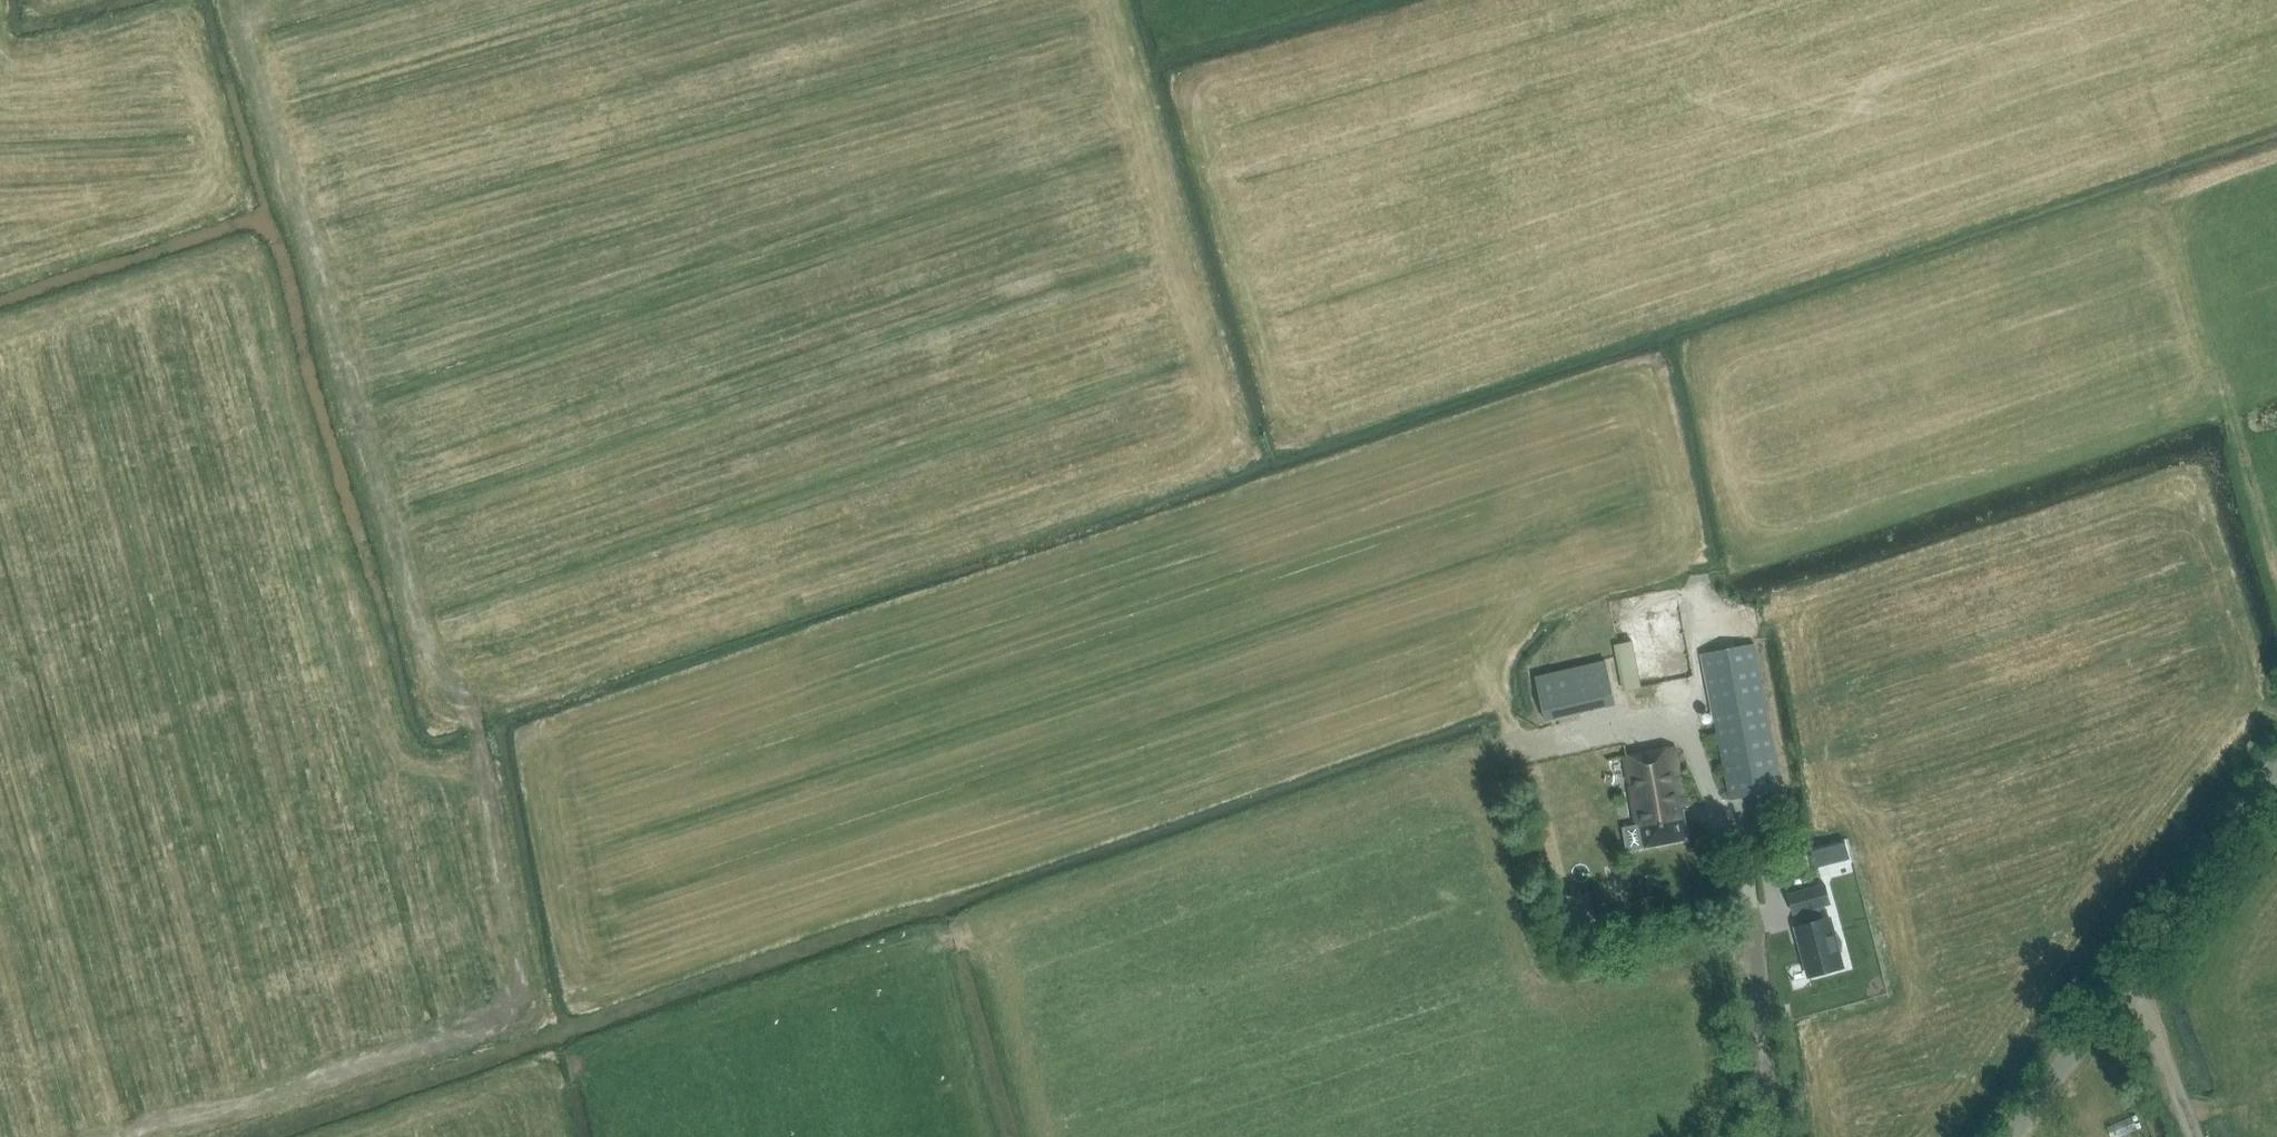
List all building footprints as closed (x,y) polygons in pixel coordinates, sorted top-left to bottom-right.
[(1619,647),(1624,693),(1643,691),(1637,644),(1619,647)] [(1756,644),(1704,654),(1730,799),(1783,789),(1756,644)] [(1608,661),(1539,675),(1548,719),(1617,705),(1608,661)] [(1643,848),(1688,840),(1682,808),(1686,808),(1675,748),(1624,757),(1636,827),(1624,829),(1627,846),(1631,849),(1643,846),(1643,848)] [(1823,847),(1811,850),(1816,868),(1828,865),(1823,847)] [(1827,860),(1831,873),(1845,870),(1841,856),(1827,860)] [(1810,976),(1844,967),(1840,952),(1843,951),(1843,941),(1838,932),(1835,933),(1831,918),(1823,920),(1820,907),(1831,904),(1826,884),(1789,894),(1794,913),(1802,911),(1805,924),(1796,927),(1810,976)]
